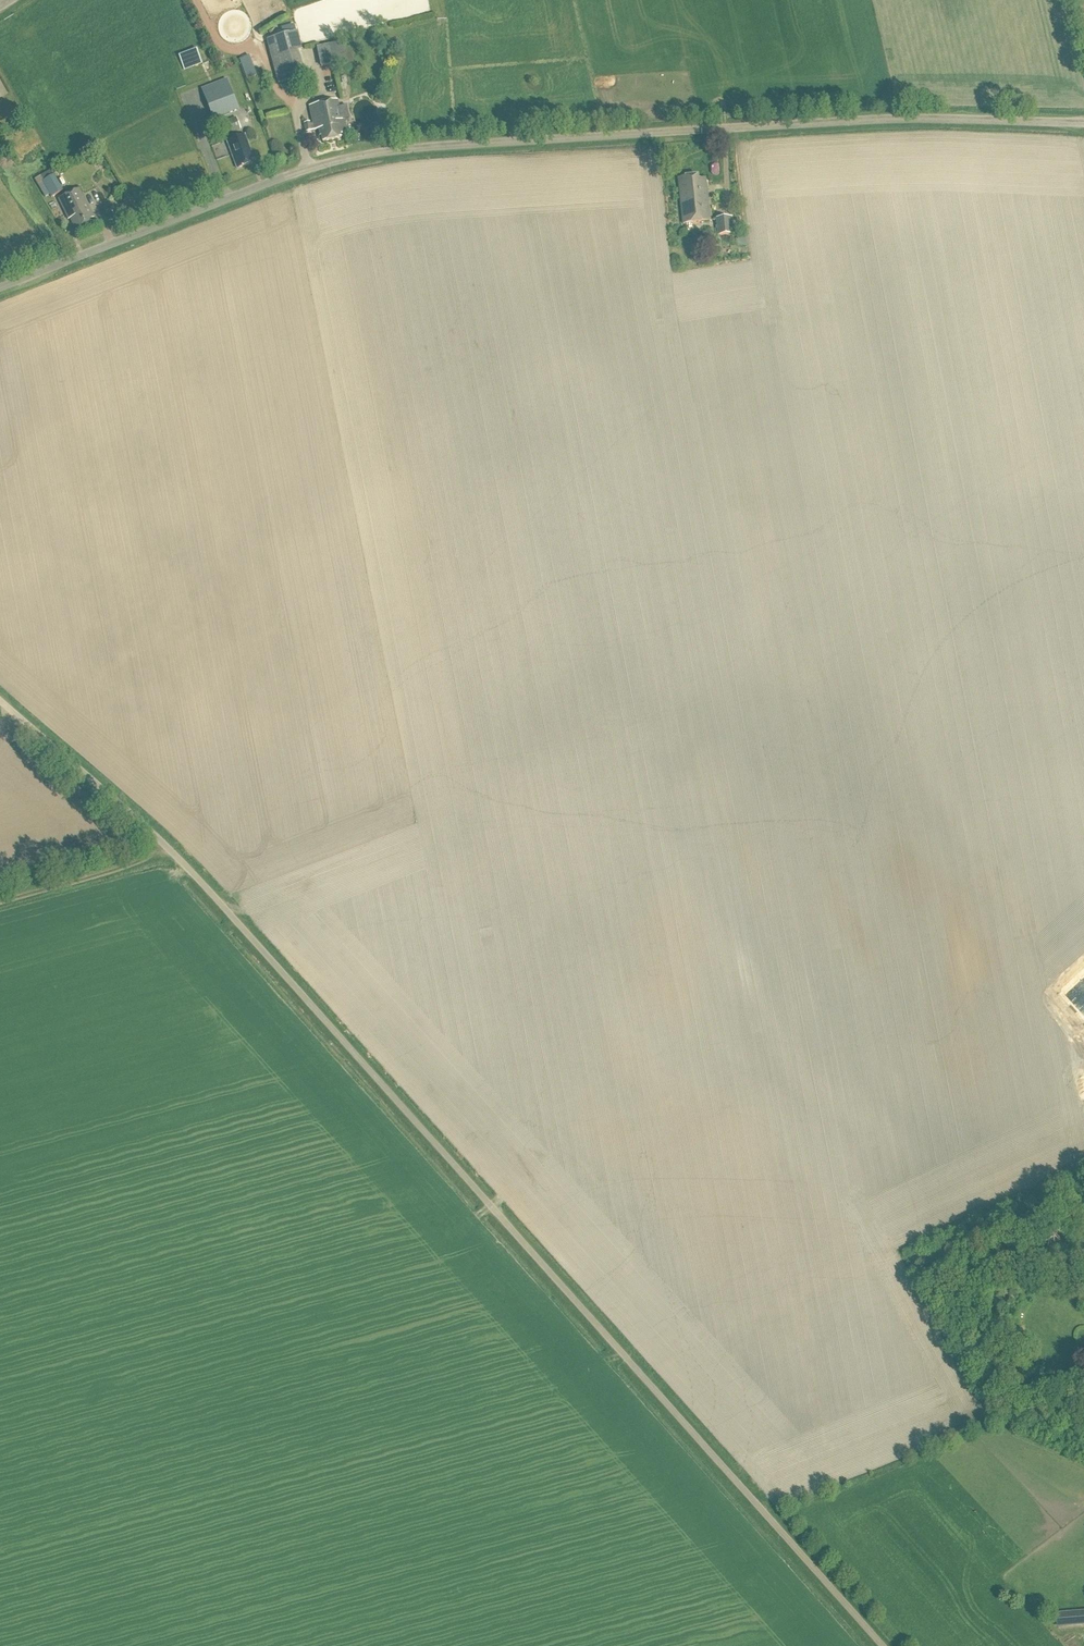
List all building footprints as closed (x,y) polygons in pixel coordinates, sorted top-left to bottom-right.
[(279,84),(291,81),(295,94),(303,92),(300,79),(304,77),(297,52),(293,35),(267,42),(279,84)] [(229,86),(204,96),(213,120),(238,111),(229,86)] [(267,105),(279,102),(277,97),(266,100),(267,105)] [(302,125),(304,133),(317,131),(319,137),(320,137),(322,144),(340,140),(339,137),(346,135),(343,122),(340,122),(336,102),(308,107),(312,126),(309,127),(309,124),(302,125)] [(234,118),(215,126),(219,139),(239,131),(234,118)] [(250,162),(253,161),(249,150),(247,151),(245,145),(247,145),(244,137),(226,143),(237,170),(251,164),(250,162)] [(55,176),(43,183),(52,198),(64,191),(55,176)] [(706,179),(696,180),(696,176),(677,178),(682,225),(710,222),(706,179)] [(90,220),(92,219),(78,191),(58,200),(69,222),(71,221),(76,231),(92,224),(90,220)] [(92,192),(86,195),(90,201),(96,198),(92,192)] [(713,215),(716,232),(730,231),(728,213),(713,215)] [(681,236),(688,239),(691,232),(684,229),(681,236)] [(1064,994),(1083,1016),(1083,976),(1064,994)] [(1055,1613),(1056,1623),(1083,1621),(1083,1611),(1055,1613)]
